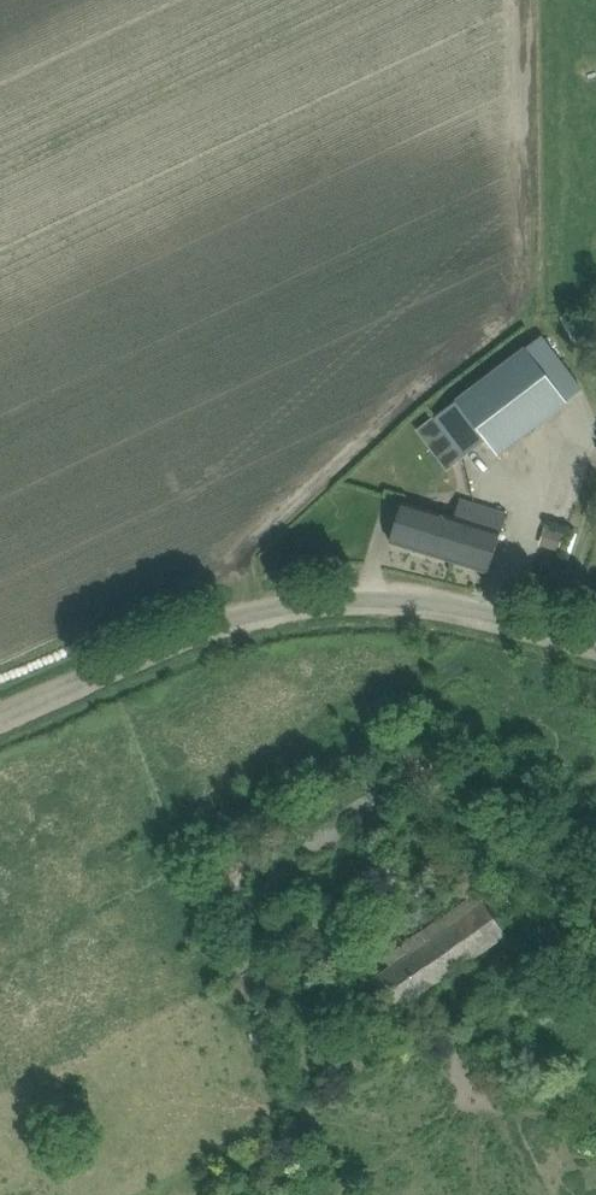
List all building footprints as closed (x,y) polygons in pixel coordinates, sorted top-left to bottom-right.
[(541,336),(434,419),(446,435),(463,457),(481,444),(493,459),(583,389),(541,336)] [(446,435),(434,419),(419,431),(431,447),(446,435)] [(466,460),(454,462),(461,491),(472,489),(466,460)] [(392,542),(455,562),(468,520),(472,521),(477,501),(461,497),(456,516),(404,501),(399,519),(392,542)] [(489,572),(496,549),(508,510),(477,501),(472,521),(468,520),(455,562),(489,572)] [(545,528),(540,545),(560,551),(565,533),(545,528)] [(395,778),(278,850),(301,886),(408,819),(400,804),(407,799),(395,778)] [(391,967),(375,979),(397,1011),(507,934),(478,892),(385,958),(391,967)]
